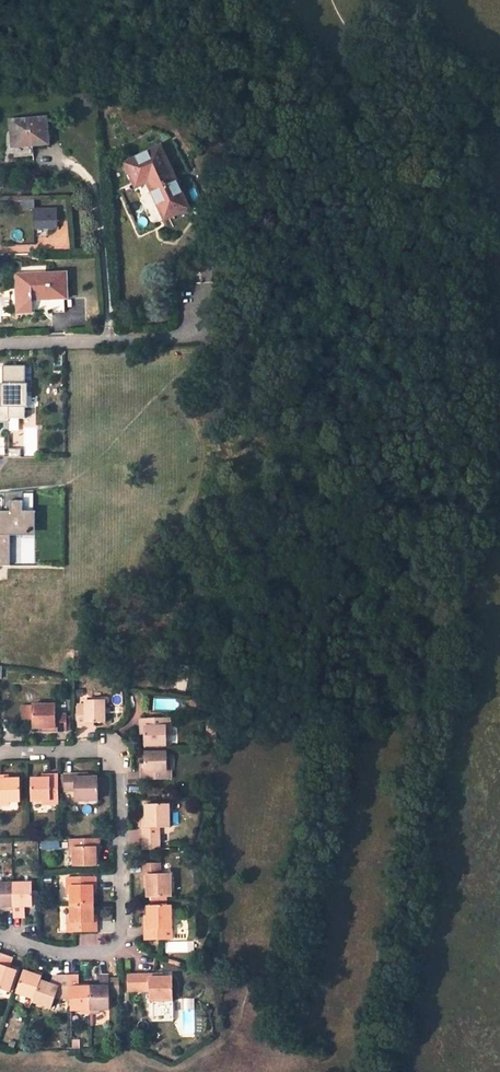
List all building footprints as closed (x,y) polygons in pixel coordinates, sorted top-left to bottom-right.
[(156,94),(146,98),(154,112),(163,107),(156,94)] [(45,119),(12,121),(14,147),(47,144),(45,119)] [(159,149),(126,165),(132,178),(136,176),(141,186),(147,182),(161,211),(169,207),(173,216),(188,209),(159,149)] [(132,178),(137,188),(141,186),(136,176),(132,178)] [(161,211),(165,219),(173,216),(169,207),(161,211)] [(56,209),(33,209),(33,227),(57,226),(56,209)] [(65,274),(32,275),(16,275),(17,313),(33,313),(32,299),(50,299),(63,299),(67,299),(65,274)] [(50,299),(50,312),(64,312),(63,299),(50,299)] [(27,383),(25,383),(25,365),(3,365),(3,383),(1,383),(1,406),(0,406),(0,421),(9,421),(9,418),(25,418),(25,407),(27,407),(27,383)] [(7,533),(16,533),(16,532),(32,532),(33,520),(34,520),(34,512),(23,512),(23,492),(5,493),(5,511),(0,511),(0,544),(7,544),(7,533)] [(11,536),(36,536),(36,512),(34,512),(34,520),(33,520),(32,532),(16,532),(16,533),(7,533),(7,544),(0,544),(0,566),(11,566),(11,536)] [(205,701),(188,698),(187,705),(203,707),(205,701)] [(87,704),(77,704),(78,726),(87,726),(87,722),(95,722),(106,723),(105,699),(86,700),(87,704)] [(56,704),(33,705),(33,728),(42,727),(47,727),(47,731),(68,730),(67,714),(56,714),(56,704)] [(171,717),(139,718),(140,726),(144,726),(144,734),(144,745),(168,745),(167,733),(167,725),(171,725),(171,717)] [(141,772),(141,780),(173,779),(173,771),(168,771),(168,763),(168,752),(145,752),(145,764),(145,772),(141,772)] [(75,773),(64,773),(65,791),(76,790),(76,800),(99,800),(98,776),(84,777),(75,777),(75,773)] [(42,778),(31,778),(32,801),(43,800),(51,800),(51,804),(60,803),(59,774),(51,774),(51,778),(42,778)] [(21,778),(10,779),(1,779),(1,775),(0,775),(0,805),(2,805),(2,801),(10,801),(22,801),(21,778)] [(169,803),(146,804),(146,814),(146,819),(143,819),(144,850),(161,849),(160,828),(170,827),(169,803)] [(75,855),(75,866),(97,866),(96,854),(96,846),(100,846),(100,837),(71,838),(71,847),(75,847),(75,855)] [(161,863),(144,863),(144,884),(148,884),(148,888),(149,897),(171,897),(171,874),(161,874),(161,863)] [(97,876),(67,877),(67,885),(71,885),(71,893),(71,904),(93,903),(93,894),(93,884),(97,884),(97,876)] [(33,905),(33,882),(14,883),(14,906),(14,910),(14,917),(22,917),(21,905),(26,905),(33,905)] [(0,883),(0,906),(5,906),(14,906),(14,883),(0,883)] [(72,924),(68,924),(68,932),(98,931),(98,923),(93,924),(93,915),(93,903),(71,904),(72,915),(72,924)] [(171,905),(148,906),(149,914),(149,920),(145,920),(146,940),(162,939),(162,929),(172,929),(171,905)] [(0,961),(0,989),(9,992),(17,970),(11,968),(7,967),(10,956),(3,953),(0,961)] [(34,973),(24,970),(16,991),(35,998),(41,980),(44,973),(35,970),(34,973)] [(128,991),(149,990),(150,1001),(173,1000),(173,977),(164,977),(160,977),(160,973),(127,974),(128,991)] [(52,1007),(56,997),(72,997),(71,975),(63,976),(59,987),(50,983),(41,980),(34,1002),(52,1007)] [(90,986),(80,986),(79,975),(71,975),(72,997),(72,1010),(80,1010),(91,1010),(90,986)] [(110,979),(110,975),(100,975),(100,986),(90,986),(91,1010),(100,1009),(111,1009),(110,993),(121,993),(120,978),(110,979)] [(63,976),(53,976),(50,983),(59,987),(63,976)]
